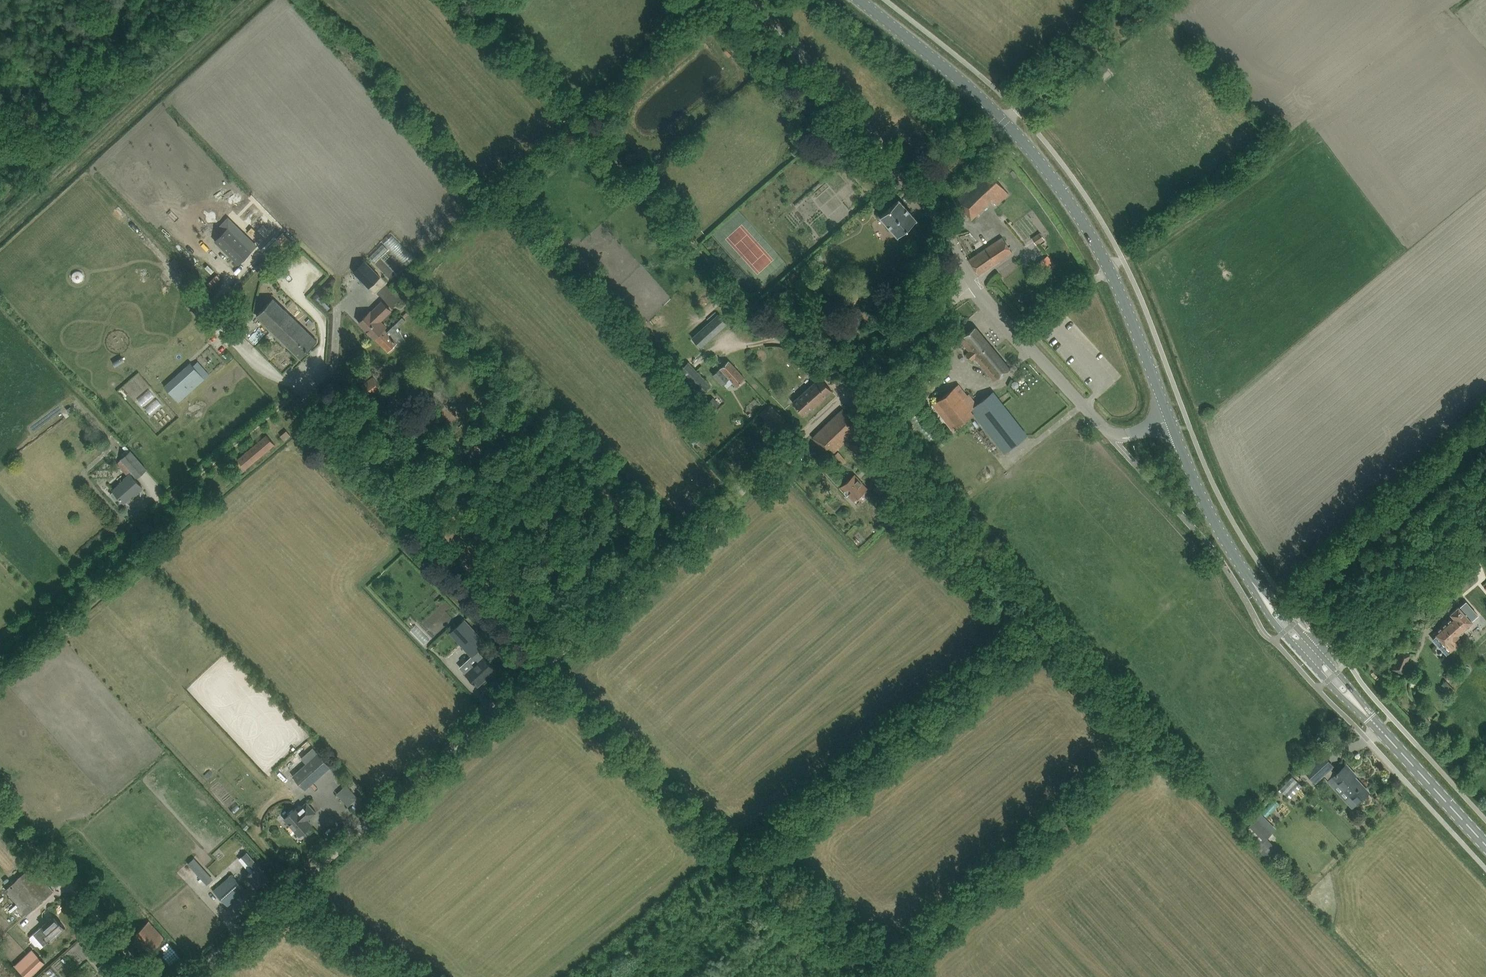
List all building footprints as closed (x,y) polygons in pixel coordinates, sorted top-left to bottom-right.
[(791,152),(795,156),(800,151),(797,147),(791,152)] [(988,170),(956,200),(972,218),(992,200),(996,205),(1009,193),(988,170)] [(875,174),(867,181),(882,197),(889,191),(875,174)] [(899,199),(892,206),(880,216),(891,228),(898,236),(917,219),(899,199)] [(217,239),(238,262),(251,250),(230,227),(217,239)] [(1040,233),(1033,238),(1037,244),(1044,239),(1040,233)] [(979,274),(981,273),(1012,252),(1003,237),(970,259),(969,259),(979,274)] [(387,240),(374,250),(378,255),(391,245),(387,240)] [(1056,265),(1048,256),(1038,264),(1046,273),(1056,265)] [(364,260),(353,271),(369,288),(381,277),(364,260)] [(274,297),(258,314),(265,321),(271,328),(301,357),(317,341),(310,334),(274,297)] [(375,338),(375,337),(384,329),(386,327),(381,321),(391,310),(389,308),(382,301),(372,311),(371,311),(359,322),(375,338)] [(235,323),(224,311),(219,316),(226,323),(230,328),(235,323)] [(692,338),(701,348),(727,324),(718,315),(692,338)] [(388,350),(396,343),(398,346),(403,341),(405,340),(399,327),(406,320),(403,317),(391,329),(387,332),(384,329),(375,337),(388,350)] [(971,361),(975,358),(994,381),(1010,368),(975,327),(960,339),(970,351),(966,354),(971,361)] [(123,339),(126,343),(133,338),(130,334),(123,339)] [(922,351),(927,348),(923,343),(919,347),(922,351)] [(723,367),(714,375),(716,377),(723,384),(724,383),(727,387),(733,382),(737,386),(745,378),(738,371),(730,361),(727,363),(723,359),(719,362),(723,367)] [(699,398),(712,387),(689,361),(679,370),(692,384),(689,387),(699,398)] [(191,363),(186,367),(190,371),(169,391),(179,402),(205,378),(191,363)] [(369,395),(380,387),(375,381),(372,377),(361,385),(369,395)] [(805,415),(832,390),(820,377),(793,402),(805,415)] [(1005,452),(1019,441),(1027,435),(993,391),(977,404),(969,394),(968,395),(959,384),(933,404),(939,412),(952,429),(974,412),(1005,452)] [(157,411),(168,401),(162,395),(151,404),(157,411)] [(259,395),(252,401),(256,406),(264,401),(259,395)] [(712,406),(717,402),(713,398),(704,406),(711,413),(715,409),(712,406)] [(760,413),(780,435),(790,426),(770,404),(760,413)] [(842,418),(840,415),(838,413),(817,434),(822,438),(816,443),(829,457),(860,427),(848,413),(842,418)] [(281,435),(285,440),(290,435),(286,430),(281,435)] [(267,436),(246,454),(238,461),(245,469),(269,448),(274,444),(267,436)] [(851,446),(872,467),(881,459),(860,437),(851,446)] [(131,451),(122,458),(138,477),(146,469),(131,451)] [(843,464),(846,460),(838,451),(834,455),(843,464)] [(114,490),(111,493),(111,495),(115,499),(116,499),(120,496),(125,502),(137,492),(143,487),(136,480),(130,473),(125,478),(125,479),(113,489),(114,490)] [(867,488),(862,481),(855,474),(849,479),(841,486),(842,487),(845,491),(844,492),(847,496),(848,495),(854,500),(867,488)] [(895,494),(899,490),(890,481),(886,485),(895,494)] [(888,504),(894,495),(881,483),(874,491),(888,504)] [(1453,615),(1448,620),(1459,632),(1472,620),(1465,613),(1458,605),(1450,613),(1453,615)] [(465,619),(450,632),(472,656),(486,642),(465,619)] [(1448,620),(1434,632),(1439,637),(1435,641),(1439,645),(1447,654),(1451,650),(1458,643),(1453,637),(1459,632),(1448,620)] [(1402,673),(1410,654),(1400,650),(1393,669),(1402,673)] [(495,670),(483,656),(466,673),(478,686),(495,670)] [(1450,694),(1455,689),(1446,680),(1441,684),(1450,694)] [(1415,718),(1424,729),(1431,723),(1422,713),(1415,718)] [(35,721),(24,721),(23,735),(34,735),(35,721)] [(293,775),(305,790),(331,767),(319,753),(293,775)] [(1369,791),(1362,784),(1351,772),(1353,770),(1346,764),(1337,773),(1331,767),(1333,765),(1323,754),(1315,761),(1306,770),(1316,781),(1324,774),(1329,780),(1332,777),(1338,784),(1340,783),(1351,795),(1345,800),(1351,808),(1369,791)] [(1280,789),(1289,798),(1302,784),(1292,775),(1280,789)] [(351,782),(341,791),(352,802),(362,793),(351,782)] [(1272,814),(1286,805),(1282,799),(1268,808),(1272,814)] [(317,812),(306,801),(298,808),(297,806),(284,818),(300,835),(312,824),(308,820),(317,812)] [(1267,836),(1272,832),(1256,816),(1244,828),(1259,844),(1256,847),(1269,860),(1280,851),(1267,836)] [(243,861),(250,856),(244,850),(238,855),(243,861)] [(246,875),(250,880),(257,887),(267,878),(262,873),(262,872),(263,870),(253,859),(248,863),(253,868),(246,875)] [(32,866),(24,872),(6,889),(28,913),(46,897),(54,890),(32,866)] [(232,874),(214,890),(221,898),(228,905),(246,889),(239,882),(232,874)] [(40,927),(34,933),(30,936),(30,939),(36,945),(37,945),(41,946),(44,944),(45,945),(58,933),(65,927),(55,916),(49,922),(48,921),(40,927)] [(166,938),(159,931),(149,920),(135,934),(151,952),(166,938)] [(21,972),(25,976),(29,976),(45,962),(39,955),(21,972)] [(108,959),(98,967),(105,976),(110,971),(107,968),(112,964),(108,959)] [(125,968),(115,976),(132,976),(125,968)]
